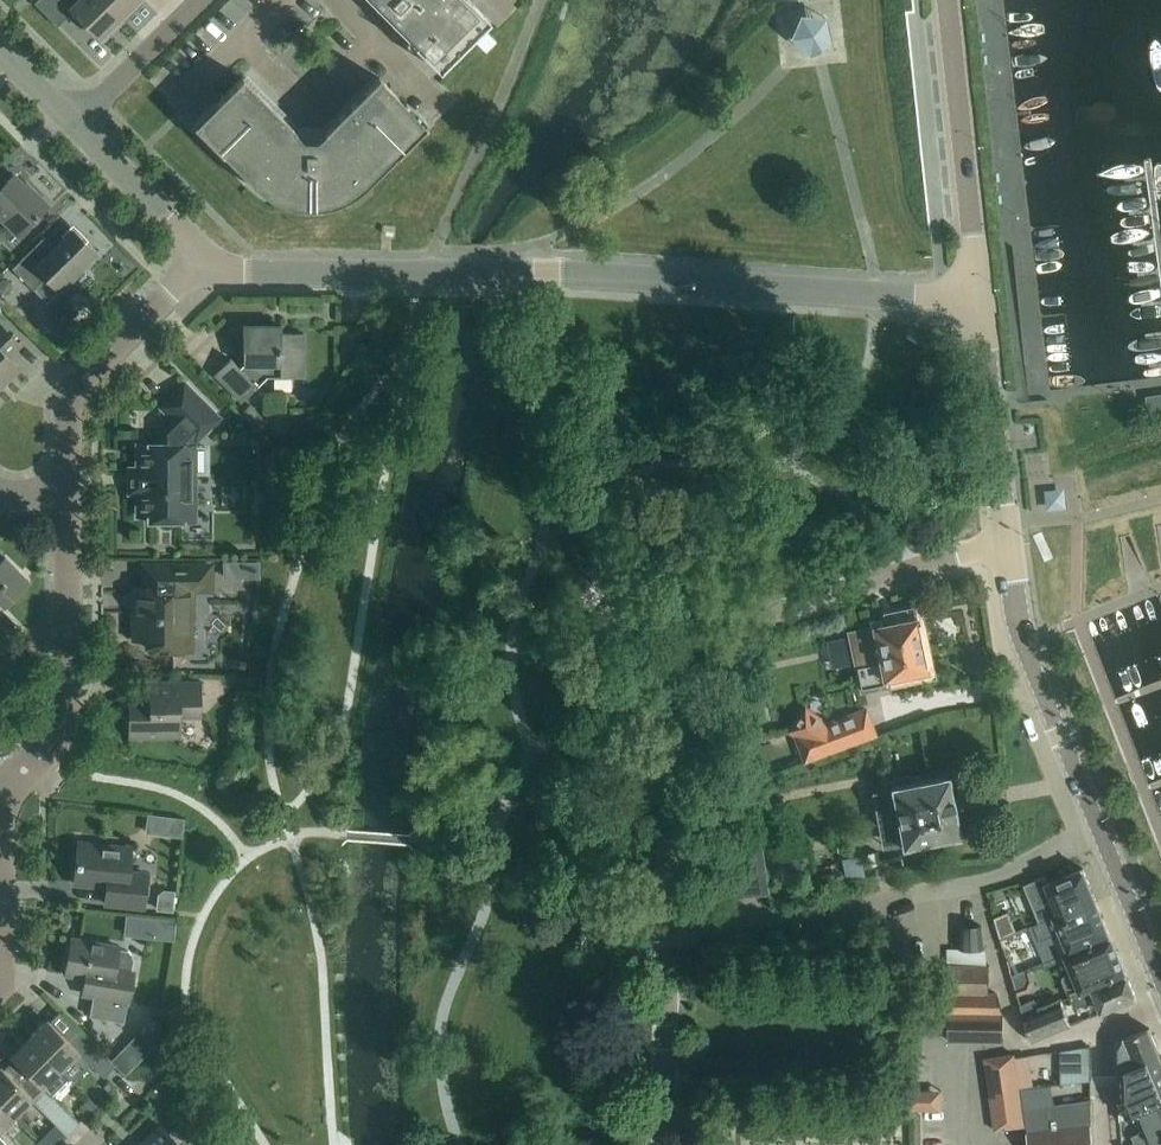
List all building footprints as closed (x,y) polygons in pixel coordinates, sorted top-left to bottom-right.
[(99,37),(121,16),(105,0),(35,0),(33,2),(57,25),(67,15),(72,21),(78,16),(99,37)] [(121,16),(136,0),(105,0),(121,16)] [(379,1),(375,6),(389,20),(393,15),(418,40),(413,44),(438,70),(489,19),(469,0),(378,0),(379,1)] [(222,153),(254,185),(257,187),(260,190),(264,194),(269,196),(274,199),(279,202),(284,204),(292,206),(299,207),(306,208),(310,208),(315,208),(323,207),(328,205),(334,204),(339,202),(344,200),(349,197),(352,195),(357,191),(361,188),(364,185),(396,153),(397,154),(426,125),(377,76),(323,130),(318,130),(318,129),(300,130),(295,130),(241,76),(193,125),(221,153),(222,153)] [(48,205),(33,190),(31,191),(13,173),(4,182),(0,178),(0,217),(17,235),(48,205)] [(84,272),(84,269),(82,267),(96,253),(72,229),(46,255),(35,244),(11,267),(33,288),(45,276),(59,289),(70,278),(73,281),(76,281),(84,272)] [(19,344),(0,324),(0,383),(3,380),(4,382),(18,368),(7,357),(19,344)] [(303,376),(303,332),(281,332),(281,324),(242,324),(242,363),(239,366),(230,357),(214,373),(241,401),(266,376),(303,376)] [(157,514),(157,520),(157,521),(158,522),(158,523),(159,524),(160,525),(161,526),(162,527),(163,527),(165,527),(166,527),(169,527),(170,526),(171,525),(172,524),(172,523),(173,522),(173,521),(173,519),(193,519),(193,441),(218,416),(184,383),(161,406),(170,416),(159,427),(159,444),(138,444),(138,514),(157,514)] [(1146,394),(1148,413),(1160,411),(1160,392),(1146,394)] [(252,407),(240,415),(252,434),(264,426),(252,407)] [(29,581),(4,555),(0,559),(0,602),(4,606),(29,581)] [(210,588),(210,564),(143,564),(143,580),(147,580),(147,587),(134,587),(134,638),(146,638),(146,645),(150,649),(184,649),(184,620),(189,620),(193,616),(194,602),(190,598),(190,588),(210,588)] [(865,664),(868,680),(925,669),(912,604),(881,610),(884,624),(848,631),(855,666),(865,664)] [(179,714),(199,714),(199,681),(149,681),(149,702),(125,702),(120,707),(120,714),(125,719),(128,719),(128,747),(130,747),(130,735),(179,735),(179,714)] [(829,721),(805,705),(799,715),(788,730),(794,734),(804,761),(853,743),(843,716),(829,721)] [(902,845),(957,834),(945,776),(890,787),(902,845)] [(146,812),(144,829),(181,834),(183,817),(146,812)] [(759,834),(726,839),(735,898),(768,894),(759,834)] [(143,906),(146,873),(128,871),(130,847),(81,842),(79,860),(76,860),(74,882),(107,886),(105,902),(143,906)] [(874,851),(867,852),(870,864),(877,862),(874,851)] [(841,858),(845,878),(864,874),(860,854),(841,858)] [(1047,884),(1044,879),(1030,882),(1040,908),(1054,903),(1060,917),(1078,910),(1096,902),(1083,870),(1047,884)] [(1056,958),(1065,954),(1110,935),(1096,902),(1078,910),(1060,917),(1055,919),(1055,917),(1030,926),(1023,929),(1026,935),(1036,930),(1040,939),(1044,937),(1053,959),(1056,958)] [(171,938),(172,938),(174,919),(173,919),(127,914),(125,933),(171,938)] [(997,926),(1001,938),(1023,929),(1030,926),(1026,914),(997,926)] [(962,950),(981,949),(981,925),(962,925),(962,950)] [(1069,996),(1073,995),(1126,973),(1110,935),(1065,954),(1071,970),(1065,972),(1061,978),(1069,996)] [(100,979),(96,998),(129,1004),(135,970),(131,969),(132,959),(131,954),(128,950),(123,948),(118,947),(118,946),(71,937),(65,973),(100,979)] [(949,965),(949,993),(989,993),(989,965),(949,965)] [(1126,973),(1073,995),(1078,1006),(1096,999),(1102,1012),(1136,998),(1126,973)] [(949,1012),(1001,1012),(994,993),(989,993),(949,993),(949,1012)] [(1038,1009),(1024,1015),(1032,1040),(1071,1024),(1061,1000),(1038,1009)] [(114,1065),(59,1011),(49,1021),(47,1018),(28,1037),(60,1069),(78,1051),(103,1076),(114,1065)] [(949,1040),(1004,1040),(1001,1012),(949,1012),(949,1040)] [(1160,1054),(1160,1053),(1150,1027),(1126,1037),(1123,1039),(1121,1043),(1120,1047),(1120,1071),(1152,1057),(1160,1054)] [(126,1075),(153,1047),(139,1033),(111,1062),(126,1075)] [(68,1076),(60,1069),(28,1037),(10,1055),(13,1058),(3,1068),(25,1090),(30,1085),(41,1096),(47,1090),(51,1094),(68,1076)] [(1090,1045),(1059,1050),(1061,1082),(1091,1077),(1090,1045)] [(984,1057),(986,1073),(1016,1069),(1014,1053),(984,1057)] [(1152,1057),(1120,1071),(1121,1099),(1125,1112),(1121,1114),(1121,1120),(1139,1112),(1160,1102),(1160,1054),(1152,1057)] [(3,1068),(0,1065),(0,1102),(13,1116),(32,1098),(66,1133),(78,1122),(47,1090),(41,1096),(30,1085),(25,1090),(3,1068)] [(1016,1069),(986,1073),(988,1087),(1018,1082),(1016,1069)] [(1030,1069),(1016,1072),(1018,1082),(1019,1088),(1033,1086),(1030,1069)] [(988,1087),(990,1101),(1020,1096),(1019,1088),(1018,1082),(988,1087)] [(990,1101),(992,1114),(1022,1110),(1020,1096),(990,1101)] [(1027,1132),(1028,1132),(1091,1123),(1091,1100),(1053,1105),(1025,1109),(1024,1109),(1027,1132)] [(13,1116),(0,1102),(0,1129),(13,1116)] [(1139,1112),(1148,1130),(1132,1135),(1136,1144),(1153,1140),(1160,1138),(1160,1102),(1139,1112)] [(994,1129),(1024,1125),(1022,1110),(992,1114),(994,1129)] [(1028,1132),(1027,1132),(1029,1144),(1092,1144),(1089,1124),(1091,1123),(1028,1132)] [(172,1126),(167,1131),(160,1124),(139,1144),(182,1144),(186,1141),(185,1135),(177,1127),(172,1126)]
